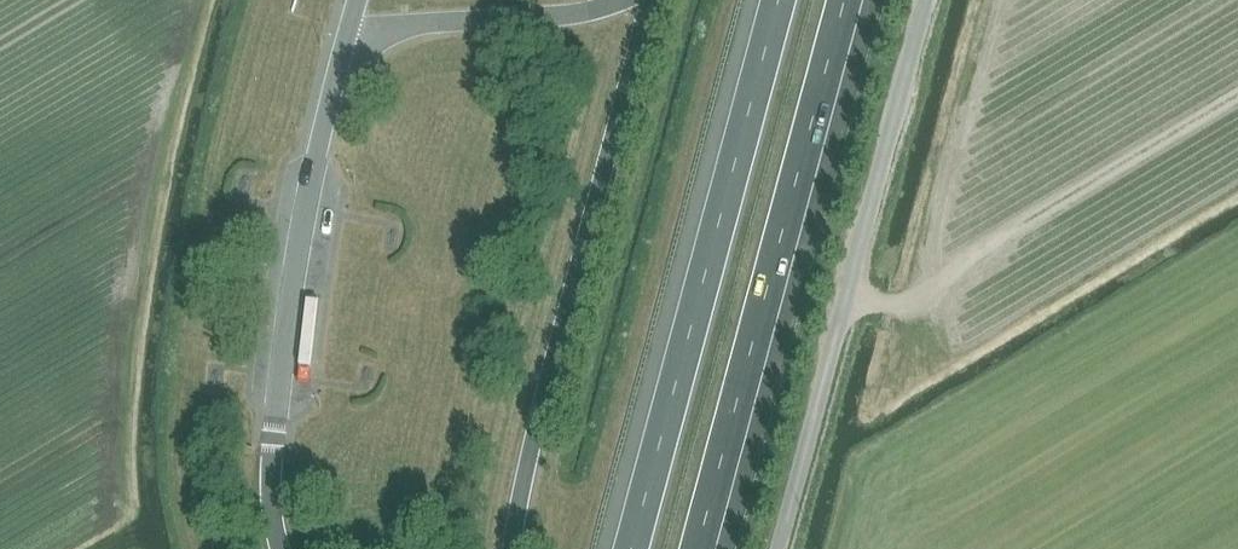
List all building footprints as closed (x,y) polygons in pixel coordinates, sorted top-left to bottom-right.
[(240,277),(238,291),(250,292),(251,278),(240,277)]
